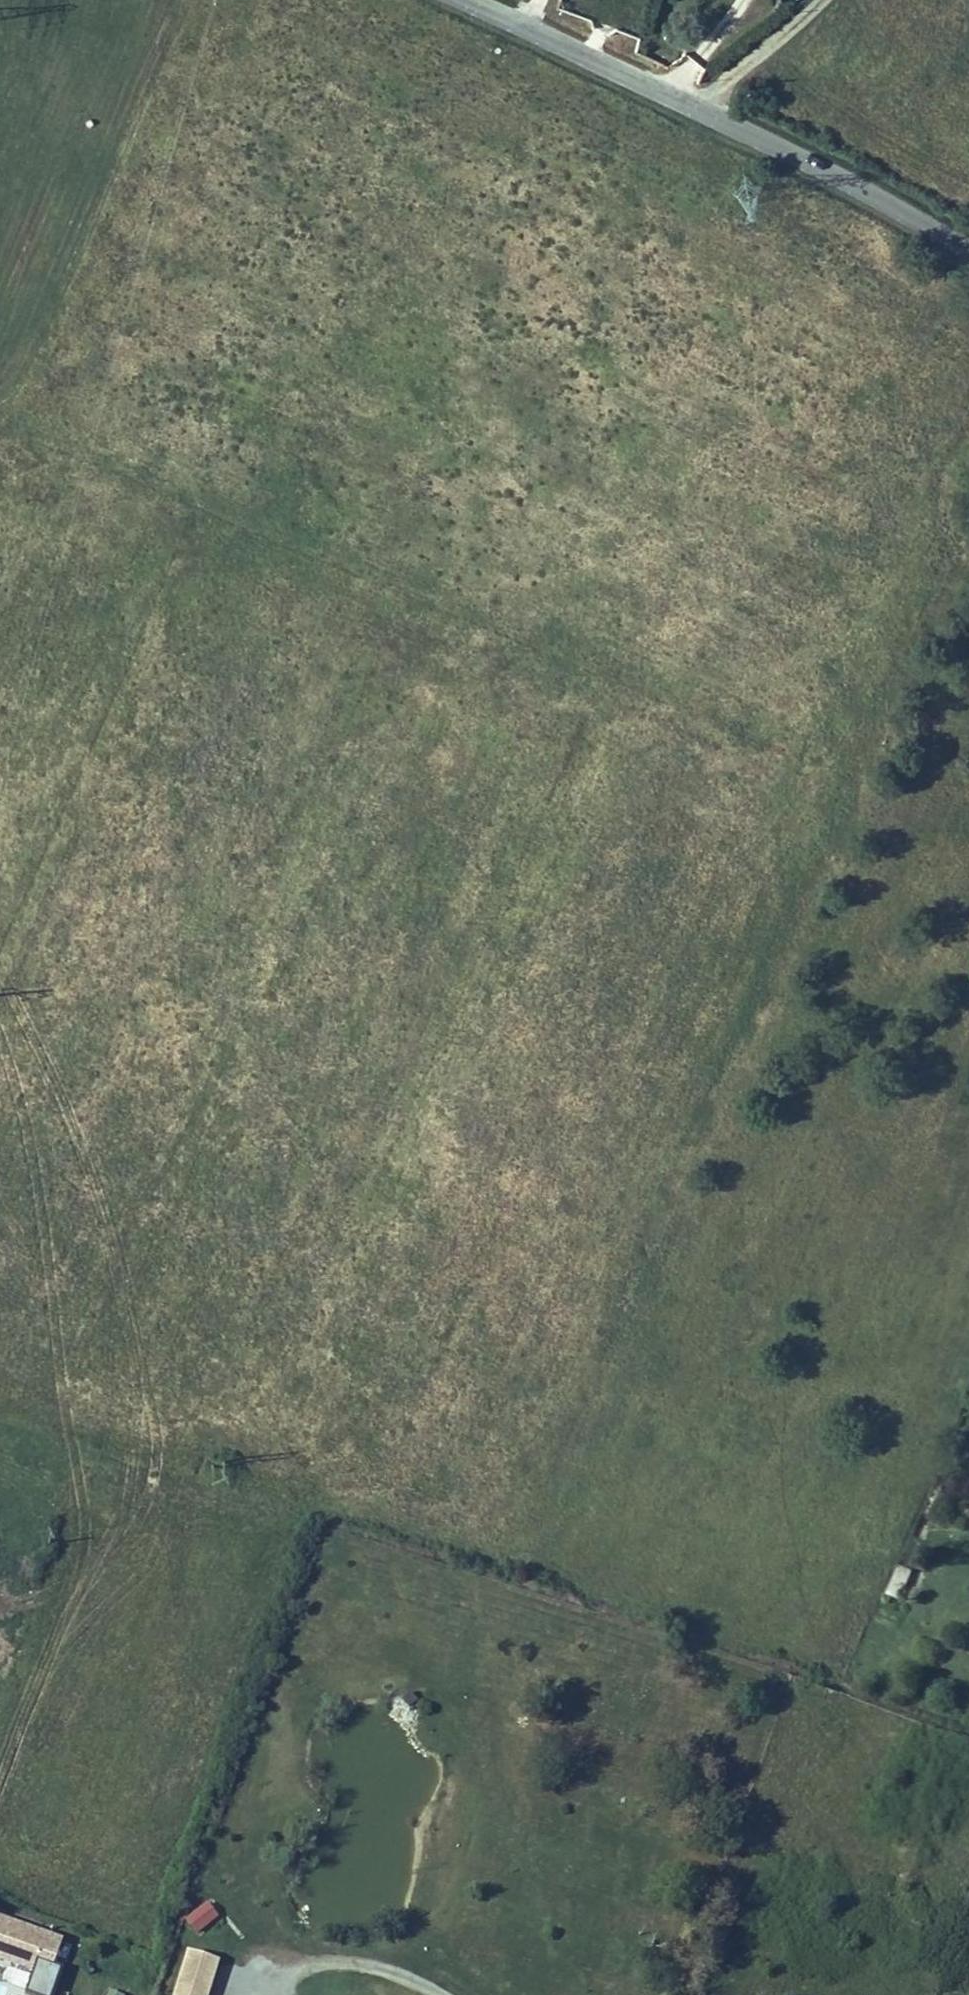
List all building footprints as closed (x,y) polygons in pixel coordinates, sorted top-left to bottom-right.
[(910,1572),(899,1567),(893,1582),(903,1586),(910,1572)] [(194,1936),(219,1919),(207,1902),(182,1919),(194,1936)] [(0,1925),(0,1966),(36,1977),(33,1984),(51,1990),(65,1946),(0,1925)] [(188,1961),(177,1994),(207,1994),(215,1969),(188,1961)]
